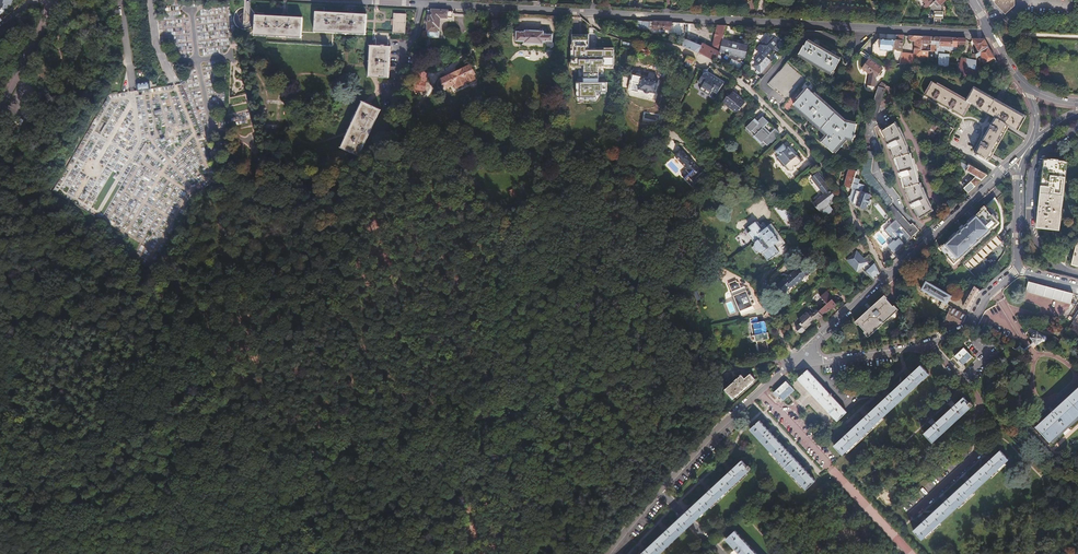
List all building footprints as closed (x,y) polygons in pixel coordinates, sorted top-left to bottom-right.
[(4,11),(4,9),(6,9),(7,4),(10,5),(11,0),(0,0),(0,14),(4,11)] [(934,23),(942,24),(942,19),(944,19),(944,12),(942,11),(942,6),(939,3),(943,0),(935,0),(930,4),(928,5),(935,13),(934,23)] [(1006,13),(1015,6),(1015,0),(993,0),(1006,13)] [(453,11),(432,10),(431,16),(428,16),(428,20),(427,34),(429,36),(439,37),(439,31),(437,30),(437,26),(439,24),(439,21),(438,20),(438,16),(453,17),(453,11)] [(267,40),(278,40),(333,43),(333,33),(366,35),(367,15),(331,13),(330,13),(317,12),(315,30),(315,32),(302,32),(302,30),(303,19),(256,16),(255,27),(255,33),(267,34),(267,40)] [(394,13),(393,34),(405,35),(406,14),(394,13)] [(673,22),(653,21),(652,28),(671,30),(671,28),(673,28),(673,22)] [(726,25),(717,25),(711,47),(719,51),(720,51),(720,50),(723,37),(725,31),(726,25)] [(516,31),(516,41),(524,42),(524,43),(522,43),(521,43),(521,46),(522,47),(523,47),(524,48),(543,48),(544,48),(545,47),(551,47),(551,46),(555,46),(554,46),(554,44),(555,43),(552,42),(553,33),(548,33),(548,34),(547,34),(547,33),(544,32),(544,31),(525,30),(525,32),(516,31)] [(730,32),(725,31),(723,37),(748,43),(748,40),(729,36),(730,32)] [(371,48),(369,79),(385,80),(387,49),(386,49),(387,34),(374,33),(374,39),(375,39),(374,48),(371,48)] [(759,74),(763,69),(761,68),(763,65),(765,67),(770,61),(765,57),(770,51),(774,54),(785,43),(778,35),(775,34),(772,34),(754,33),(751,45),(757,47),(754,51),(758,54),(752,61),(754,63),(751,67),(759,74)] [(597,91),(607,91),(607,82),(599,82),(599,65),(614,65),(614,49),(589,49),(589,34),(583,34),(583,36),(573,36),(573,50),(571,50),(572,65),(585,65),(585,82),(577,82),(577,97),(597,97),(597,91)] [(905,35),(897,35),(890,64),(915,65),(916,57),(928,58),(928,55),(928,53),(927,53),(921,53),(922,47),(922,36),(910,36),(910,39),(911,41),(916,41),(914,55),(902,53),(905,35)] [(931,37),(922,36),(922,47),(925,48),(925,46),(931,46),(931,37)] [(748,43),(723,37),(720,50),(726,51),(726,54),(729,54),(729,51),(745,55),(748,43)] [(940,37),(931,37),(931,46),(931,48),(936,48),(936,51),(937,51),(937,45),(940,45),(940,37)] [(953,38),(940,37),(940,45),(940,51),(940,55),(944,55),(945,50),(948,50),(948,46),(953,47),(953,38)] [(683,38),(682,46),(703,55),(710,58),(717,62),(719,51),(711,47),(702,43),(701,45),(683,38)] [(957,44),(966,45),(966,39),(953,38),(953,47),(948,46),(948,50),(957,50),(957,44)] [(972,54),(972,60),(972,62),(977,63),(976,58),(978,57),(976,54),(989,47),(985,40),(973,39),(974,43),(973,44),(973,45),(975,44),(976,47),(974,48),(976,52),(972,54)] [(805,42),(798,54),(831,73),(832,70),(833,71),(840,59),(833,55),(835,53),(831,50),(829,53),(817,46),(818,43),(814,40),(812,43),(807,40),(806,42),(805,42)] [(632,43),(622,42),(620,68),(630,68),(632,43)] [(982,61),(984,64),(989,61),(995,58),(989,47),(976,54),(978,57),(980,57),(981,56),(983,60),(982,61)] [(939,66),(938,69),(948,71),(949,55),(948,55),(944,55),(940,55),(940,57),(939,66)] [(694,70),(699,60),(692,57),(689,62),(691,63),(689,66),(692,67),(691,69),(694,70)] [(868,58),(861,68),(869,74),(866,85),(873,87),(875,78),(882,69),(868,58)] [(961,67),(959,73),(977,77),(977,68),(977,63),(972,62),(972,60),(967,60),(961,59),(961,67)] [(772,90),(765,99),(777,111),(805,78),(786,62),(767,85),(772,90)] [(451,73),(456,84),(466,80),(466,82),(474,79),(471,72),(473,71),(470,65),(451,73)] [(712,76),(714,74),(711,72),(711,69),(706,69),(706,73),(700,80),(704,84),(700,88),(709,96),(713,91),(717,94),(726,84),(719,78),(717,80),(712,76)] [(656,95),(658,88),(658,83),(639,79),(639,77),(635,76),(635,78),(633,77),(632,82),(631,81),(630,83),(632,84),(630,91),(630,92),(631,92),(638,94),(640,93),(640,92),(645,93),(645,95),(649,96),(651,94),(656,95)] [(966,101),(936,85),(930,81),(922,94),(961,116),(968,103),(970,104),(993,117),(973,153),(976,155),(977,154),(986,159),(988,157),(1006,124),(1007,125),(1018,131),(1021,126),(1019,125),(1024,117),(1014,112),(1004,106),(973,88),(967,100),(966,101)] [(937,83),(936,85),(966,101),(967,100),(937,83)] [(877,86),(873,97),(867,119),(874,121),(883,88),(877,86)] [(974,87),(973,88),(1004,106),(1005,105),(974,87)] [(807,89),(793,105),(827,135),(820,143),(832,154),(845,139),(852,141),(857,125),(845,122),(807,89)] [(730,90),(725,96),(728,98),(723,104),(738,115),(746,105),(738,99),(739,98),(730,90)] [(364,101),(343,147),(359,154),(381,108),(364,101)] [(968,103),(961,116),(963,117),(970,104),(968,103)] [(1005,105),(1004,106),(1014,112),(1015,110),(1016,109),(1006,103),(1005,105)] [(1015,110),(1014,112),(1024,117),(1019,125),(1021,126),(1026,116),(1015,110)] [(775,129),(768,122),(762,117),(757,121),(756,123),(753,120),(746,128),(750,132),(752,130),(755,134),(754,136),(761,143),(763,141),(767,146),(770,142),(771,143),(776,139),(775,138),(779,134),(775,129)] [(895,121),(880,130),(888,145),(893,157),(894,157),(903,187),(904,187),(909,199),(920,220),(933,211),(924,192),(923,189),(920,180),(918,180),(916,173),(912,158),(909,150),(908,150),(905,144),(901,134),(895,121)] [(989,158),(1007,125),(1006,124),(988,157),(989,158)] [(782,144),(775,150),(779,155),(775,158),(783,167),(784,167),(788,171),(789,170),(790,170),(790,171),(791,171),(792,170),(793,170),(793,169),(793,168),(793,167),(794,166),(795,167),(802,161),(796,155),(795,156),(788,147),(786,148),(782,144)] [(676,157),(677,159),(684,152),(683,150),(676,157)] [(886,210),(892,216),(895,220),(911,237),(919,231),(912,224),(910,226),(907,222),(898,211),(891,205),(893,203),(885,193),(872,177),(869,172),(872,153),(863,151),(863,155),(865,156),(864,159),(862,159),(861,170),(860,176),(870,188),(886,209),(886,210)] [(684,152),(677,159),(689,171),(683,177),(690,184),(691,183),(695,187),(699,182),(695,178),(698,175),(700,177),(704,173),(697,165),(695,166),(693,163),(694,162),(684,152)] [(1046,157),(1039,225),(1060,227),(1066,159),(1046,157)] [(966,170),(968,166),(961,162),(959,166),(966,170)] [(624,163),(622,165),(632,172),(633,170),(624,163)] [(965,189),(968,193),(987,175),(971,165),(967,171),(976,177),(965,187),(965,189)] [(854,179),(856,172),(850,171),(846,186),(852,188),(854,179)] [(825,191),(827,190),(826,189),(828,188),(826,186),(828,185),(818,172),(811,177),(823,192),(824,191),(825,191)] [(961,188),(972,179),(967,173),(956,183),(961,188)] [(714,177),(711,179),(717,188),(720,186),(714,177)] [(823,193),(825,191),(824,191),(823,192),(811,177),(823,193)] [(859,184),(859,181),(854,179),(852,188),(851,189),(853,190),(856,191),(857,190),(859,184)] [(828,192),(828,191),(826,193),(822,197),(820,195),(816,198),(817,200),(818,200),(814,203),(819,209),(824,216),(827,214),(823,209),(829,205),(832,202),(830,200),(834,196),(830,191),(828,192)] [(861,193),(856,191),(853,203),(868,207),(868,205),(871,205),(872,203),(869,202),(870,199),(870,198),(871,195),(864,193),(865,192),(863,191),(863,193),(861,193)] [(999,230),(963,264),(964,265),(1003,230),(1003,220),(1003,219),(1003,217),(1003,216),(1003,215),(1002,214),(1002,213),(1002,211),(1001,210),(1001,208),(1000,207),(1000,206),(1000,205),(999,205),(999,204),(999,203),(998,203),(998,202),(998,201),(997,200),(996,199),(996,198),(995,198),(995,197),(984,207),(986,209),(994,201),(995,202),(996,202),(996,203),(997,204),(997,205),(998,206),(998,207),(998,209),(999,211),(1000,212),(1000,213),(1000,214),(1000,215),(1000,216),(1000,217),(1000,218),(1001,224),(1000,225),(1000,226),(1000,227),(1000,228),(1000,229),(999,229),(999,230)] [(981,213),(979,211),(975,216),(968,222),(963,226),(960,229),(956,233),(949,239),(939,248),(954,263),(958,259),(963,264),(999,230),(999,229),(1000,229),(1000,228),(1000,227),(1000,226),(1000,225),(1001,224),(1000,218),(1000,217),(1000,216),(1000,215),(1000,214),(1000,213),(1000,212),(999,211),(998,209),(998,207),(998,206),(997,205),(997,204),(996,203),(996,202),(995,202),(994,201),(986,209),(981,213)] [(833,210),(829,205),(823,209),(827,214),(824,216),(825,217),(833,210)] [(894,253),(911,237),(895,220),(883,230),(893,241),(888,246),(894,253)] [(767,243),(777,234),(769,224),(767,226),(762,231),(758,227),(755,222),(754,223),(752,223),(750,224),(750,226),(748,227),(749,228),(745,231),(754,242),(762,236),(767,243)] [(762,231),(767,226),(764,223),(758,227),(762,231)] [(784,243),(777,234),(767,243),(762,236),(754,242),(754,243),(753,246),(751,247),(756,254),(758,253),(762,253),(768,261),(779,253),(776,250),(784,243)] [(865,271),(873,280),(880,273),(875,263),(869,255),(864,259),(857,251),(849,259),(852,262),(850,264),(851,265),(855,268),(859,264),(862,267),(865,271)] [(954,283),(973,280),(976,278),(964,265),(963,264),(958,259),(954,263),(956,265),(946,274),(954,283)] [(776,284),(781,290),(786,287),(788,289),(792,285),(793,286),(799,281),(803,278),(806,275),(807,276),(813,271),(807,264),(802,265),(802,267),(802,269),(800,270),(799,269),(798,268),(796,270),(795,270),(789,275),(785,278),(785,277),(776,284)] [(989,271),(986,268),(978,276),(979,276),(979,277),(980,277),(981,277),(982,277),(982,276),(989,271)] [(728,283),(733,295),(739,311),(741,315),(741,314),(742,316),(747,314),(746,313),(748,312),(754,309),(750,300),(748,295),(744,286),(743,286),(740,287),(739,286),(737,281),(735,282),(734,280),(728,283)] [(963,322),(966,316),(946,305),(951,296),(925,282),(920,291),(942,303),(939,308),(947,313),(943,321),(945,322),(947,319),(957,325),(963,322)] [(1029,282),(1026,291),(1071,303),(1073,294),(1029,282)] [(978,293),(981,291),(973,286),(963,306),(969,310),(978,293)] [(781,290),(780,291),(783,295),(789,290),(788,289),(786,287),(781,290)] [(696,288),(692,289),(696,302),(700,300),(696,288)] [(810,324),(809,322),(808,321),(811,318),(812,320),(813,321),(815,319),(816,320),(830,309),(832,306),(833,307),(835,305),(829,298),(830,297),(826,292),(820,297),(825,302),(823,303),(826,306),(818,312),(816,310),(812,314),(810,313),(808,315),(806,312),(798,320),(802,324),(800,325),(804,329),(810,324)] [(739,311),(733,295),(731,296),(737,312),(739,311)] [(887,298),(884,295),(855,322),(857,325),(858,324),(856,322),(884,297),(886,299),(887,298)] [(895,308),(884,297),(856,322),(858,324),(867,334),(873,329),(874,329),(890,314),(890,313),(895,308)] [(898,309),(894,305),(893,306),(895,308),(890,313),(890,314),(874,329),(873,329),(867,334),(865,331),(864,332),(868,337),(898,309)] [(757,321),(756,316),(750,318),(751,323),(753,323),(754,328),(752,329),(752,330),(754,341),(760,340),(760,337),(762,337),(762,338),(765,338),(767,338),(765,326),(763,327),(761,321),(757,321)] [(1072,323),(1057,345),(1077,360),(1077,327),(1072,323)] [(1036,333),(1030,340),(1031,341),(1031,342),(1032,343),(1032,344),(1031,345),(1031,346),(1034,343),(1036,345),(1041,341),(1042,341),(1043,341),(1044,341),(1045,340),(1046,339),(1046,338),(1036,333)] [(766,342),(754,344),(756,352),(768,350),(766,342)] [(963,348),(954,356),(958,360),(956,362),(958,364),(960,362),(962,364),(971,356),(963,348)] [(838,435),(829,443),(838,453),(841,450),(842,451),(879,417),(878,416),(924,372),(916,363),(907,371),(905,370),(903,372),(904,374),(885,391),(884,390),(880,394),(881,395),(863,411),(862,410),(859,414),(859,415),(842,431),(841,430),(837,434),(838,435)] [(807,370),(798,378),(837,421),(847,412),(831,396),(832,395),(831,393),(830,394),(807,370)] [(734,381),(725,390),(733,399),(755,379),(750,374),(745,378),(741,374),(740,375),(740,376),(737,379),(735,376),(732,379),(734,381)] [(786,381),(773,393),(779,398),(781,397),(785,402),(797,391),(786,381)] [(1051,441),(1077,415),(1077,387),(1035,427),(1049,442),(1051,441)] [(932,426),(924,433),(933,443),(974,405),(971,402),(970,404),(964,397),(956,404),(954,403),(950,407),(951,408),(936,422),(935,421),(931,424),(932,426)] [(1051,441),(1052,442),(1077,418),(1077,415),(1051,441)] [(759,420),(750,429),(771,451),(769,452),(797,481),(798,480),(806,489),(815,480),(807,471),(808,470),(805,467),(804,468),(790,453),(791,451),(787,447),(786,449),(772,434),(773,433),(770,428),(768,430),(759,420)] [(922,522),(913,531),(922,540),(926,536),(927,538),(941,524),(940,522),(957,507),(958,508),(973,495),(972,493),(989,476),(991,478),(1006,464),(1004,462),(1008,459),(999,450),(990,458),(989,456),(985,460),(986,461),(969,478),(967,476),(964,480),(965,481),(947,498),(946,497),(942,501),(943,502),(926,518),(924,517),(921,521),(922,522)] [(690,525),(709,508),(711,509),(747,475),(745,474),(750,469),(748,467),(750,465),(748,463),(746,465),(741,460),(732,469),(730,467),(728,468),(726,470),(728,472),(710,489),(709,487),(706,489),(704,491),(706,493),(689,509),(687,507),(686,508),(684,509),(685,511),(681,516),(668,528),(666,527),(664,528),(662,531),(664,532),(646,548),(645,547),(643,549),(641,551),(642,552),(640,553),(660,553),(690,525)] [(724,537),(734,548),(733,549),(737,553),(738,552),(740,553),(757,553),(735,531),(730,535),(728,533),(724,537)]
